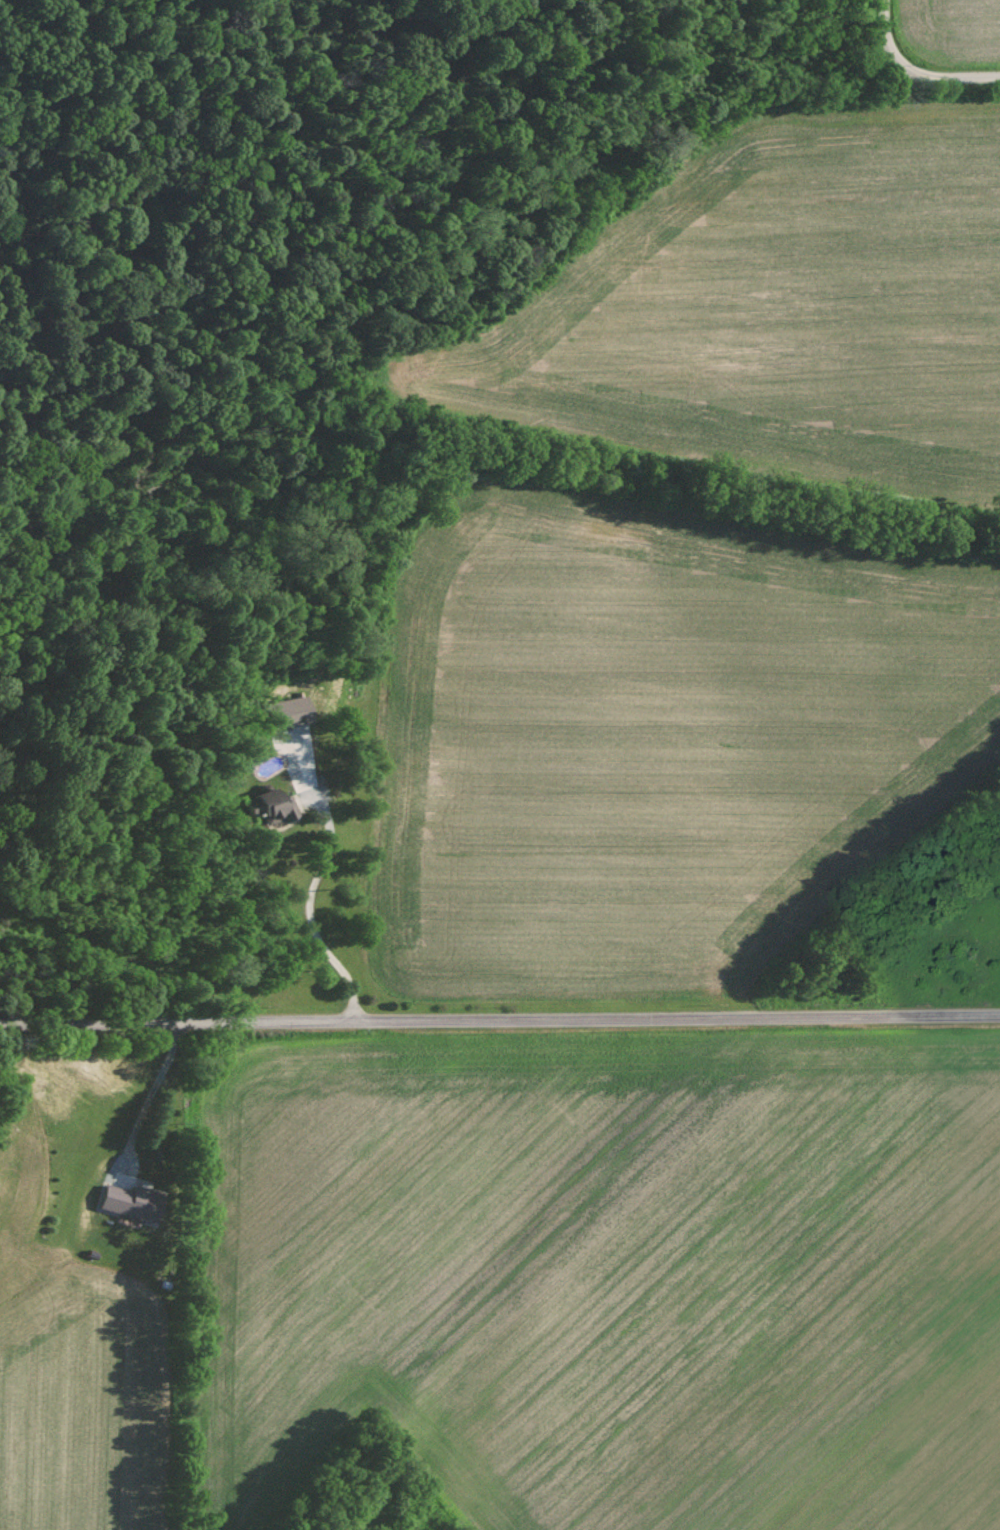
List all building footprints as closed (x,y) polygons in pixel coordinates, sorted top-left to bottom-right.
[(277,729),(315,722),(309,695),(272,702),(277,729)] [(300,815),(292,795),(285,797),(281,787),(249,799),(256,816),(263,813),(268,827),(300,815)] [(159,1223),(167,1193),(136,1185),(134,1190),(109,1183),(102,1208),(159,1223)]
